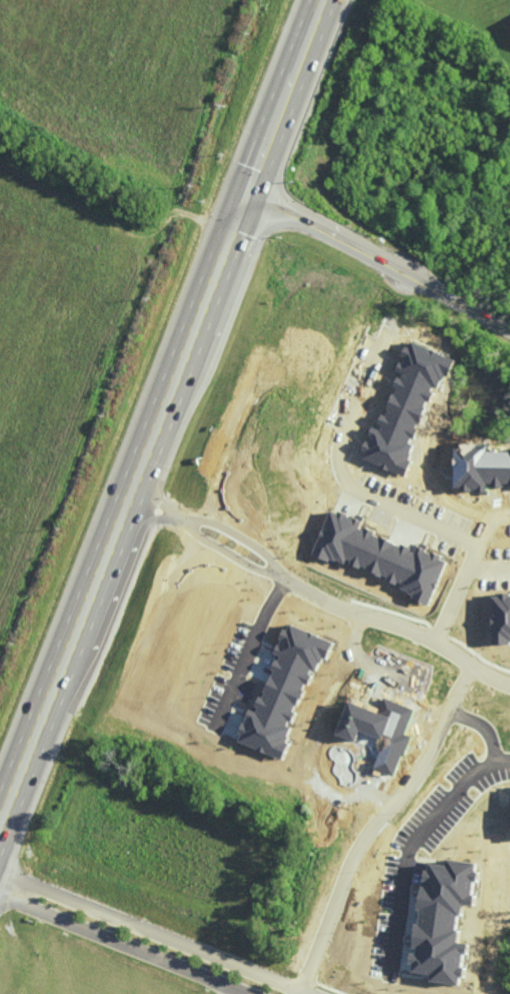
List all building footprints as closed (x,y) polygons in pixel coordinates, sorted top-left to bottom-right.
[(317,544),(323,546),(321,553),(335,560),(336,558),(344,562),(346,558),(352,560),(350,563),(353,564),(355,562),(367,567),(365,568),(381,576),(382,574),(403,582),(401,586),(410,591),(424,598),(427,592),(433,594),(447,562),(425,550),(421,558),(415,558),(417,553),(381,535),(380,537),(367,527),(365,531),(358,527),(355,532),(354,529),(352,528),(355,520),(347,517),(331,511),(317,544)] [(241,740),(249,718),(251,710),(257,713),(258,710),(267,691),(269,683),(273,676),(283,655),(276,652),(279,645),(282,645),(291,624),(323,638),(320,645),(322,647),(316,659),(312,666),(303,689),(305,690),(302,699),(299,704),(287,725),(292,727),(288,737),(282,750),(276,748),(273,755),(241,740)] [(348,720),(356,699),(398,717),(389,738),(366,728),(360,740),(343,732),(348,720)] [(477,863),(451,861),(450,866),(432,864),(430,888),(426,887),(420,938),(428,939),(427,948),(419,947),(416,971),(435,973),(434,980),(461,983),(465,943),(456,942),(459,913),(464,914),(465,903),(472,904),(477,863)]
